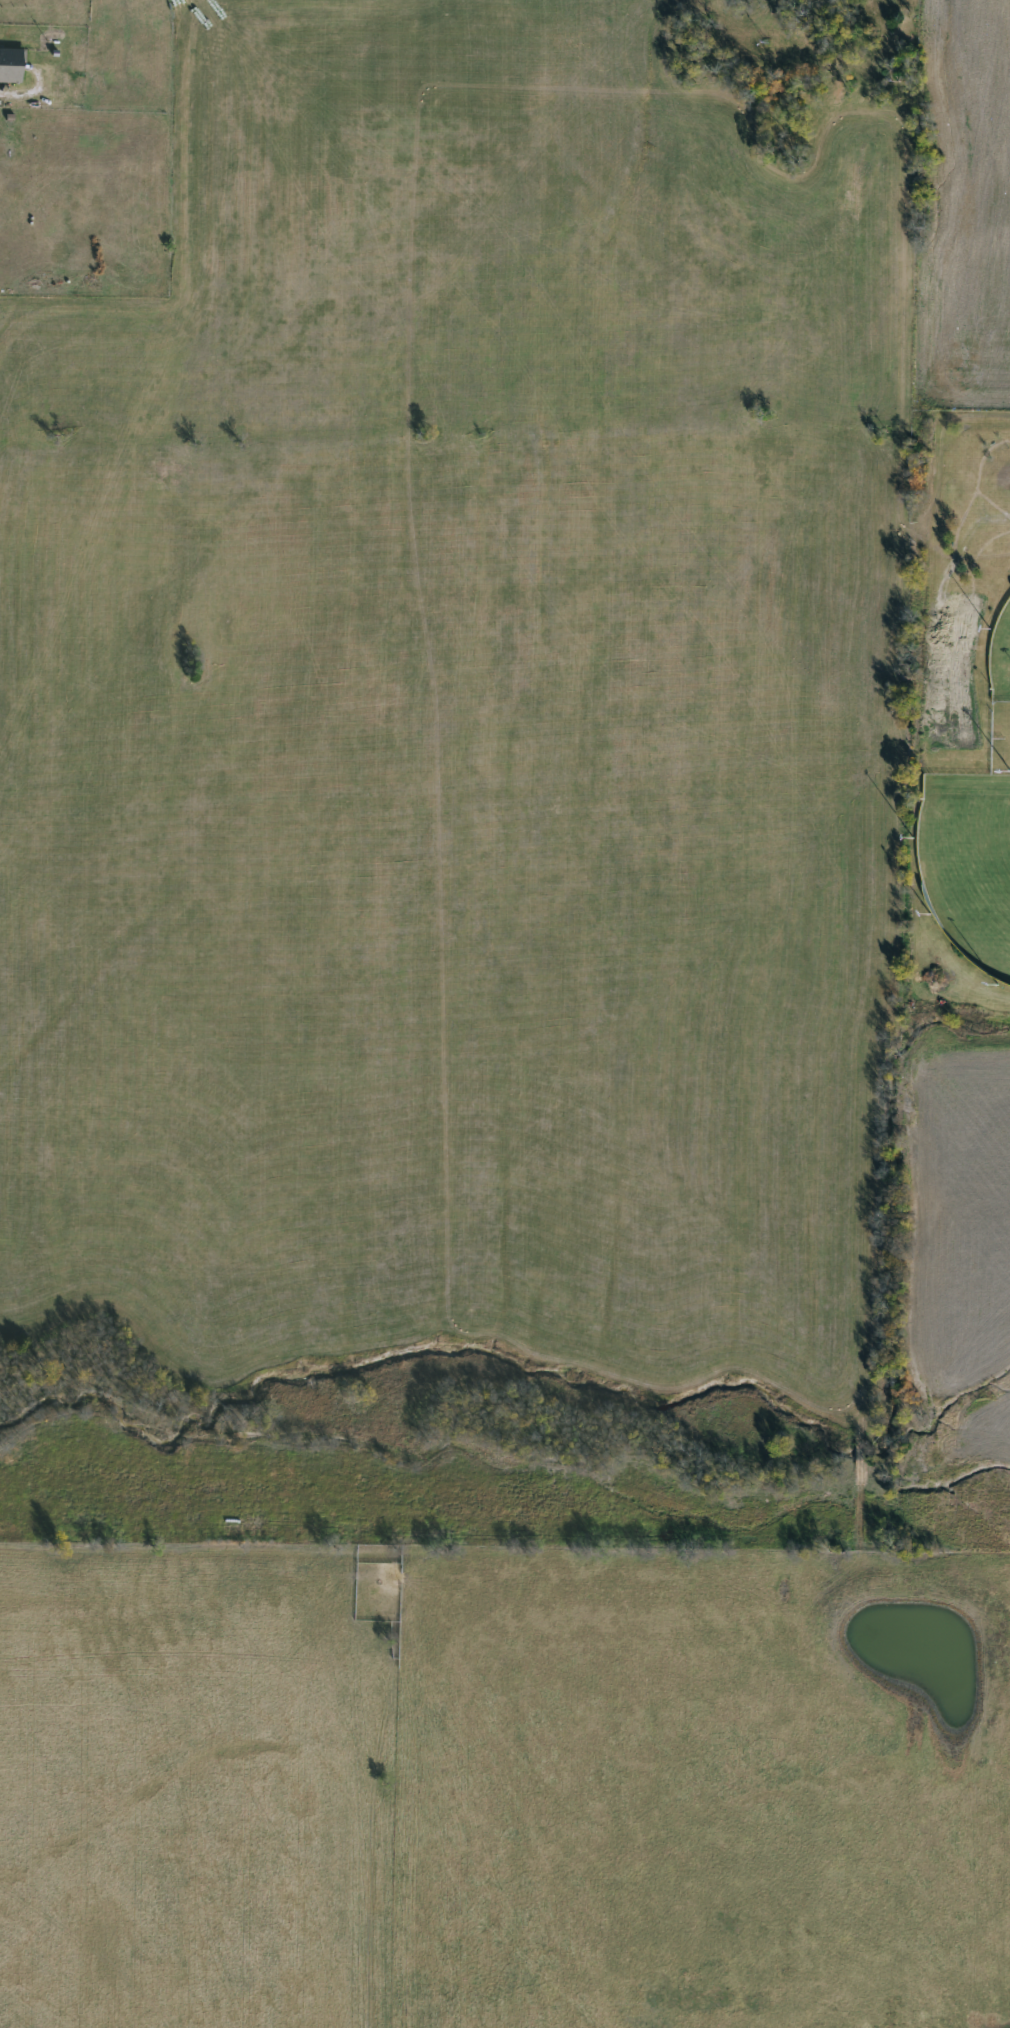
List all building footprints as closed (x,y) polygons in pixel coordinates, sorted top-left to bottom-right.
[(19,84),(0,84),(0,49),(19,49),(19,84)]
